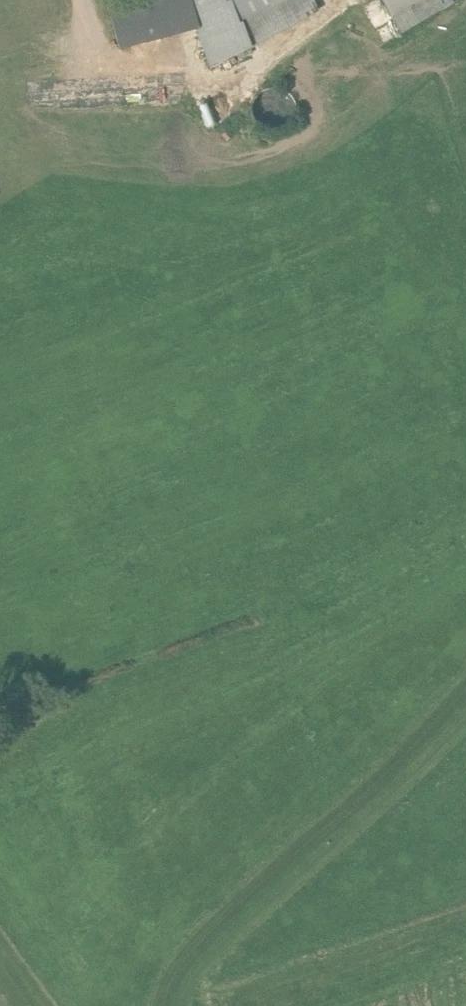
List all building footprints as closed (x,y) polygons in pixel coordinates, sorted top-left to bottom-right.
[(201,36),(192,1),(194,0),(105,0),(121,57),(201,36)] [(192,1),(201,36),(211,73),(254,55),(245,29),(242,30),(234,6),(229,9),(225,0),(194,0),(192,1)] [(229,9),(234,6),(246,0),(225,0),(229,9)] [(245,29),(298,0),(246,0),(234,6),(242,30),(245,29)] [(312,0),(298,0),(245,29),(254,55),(321,16),(312,0)] [(382,0),(381,0),(363,9),(370,23),(389,13),(382,0)] [(389,13),(398,28),(403,37),(465,1),(465,0),(382,0),(389,13)] [(403,37),(398,28),(379,38),(387,51),(404,41),(403,37)] [(419,42),(410,46),(415,54),(423,50),(419,42)] [(236,113),(224,121),(233,134),(244,127),(236,113)]
